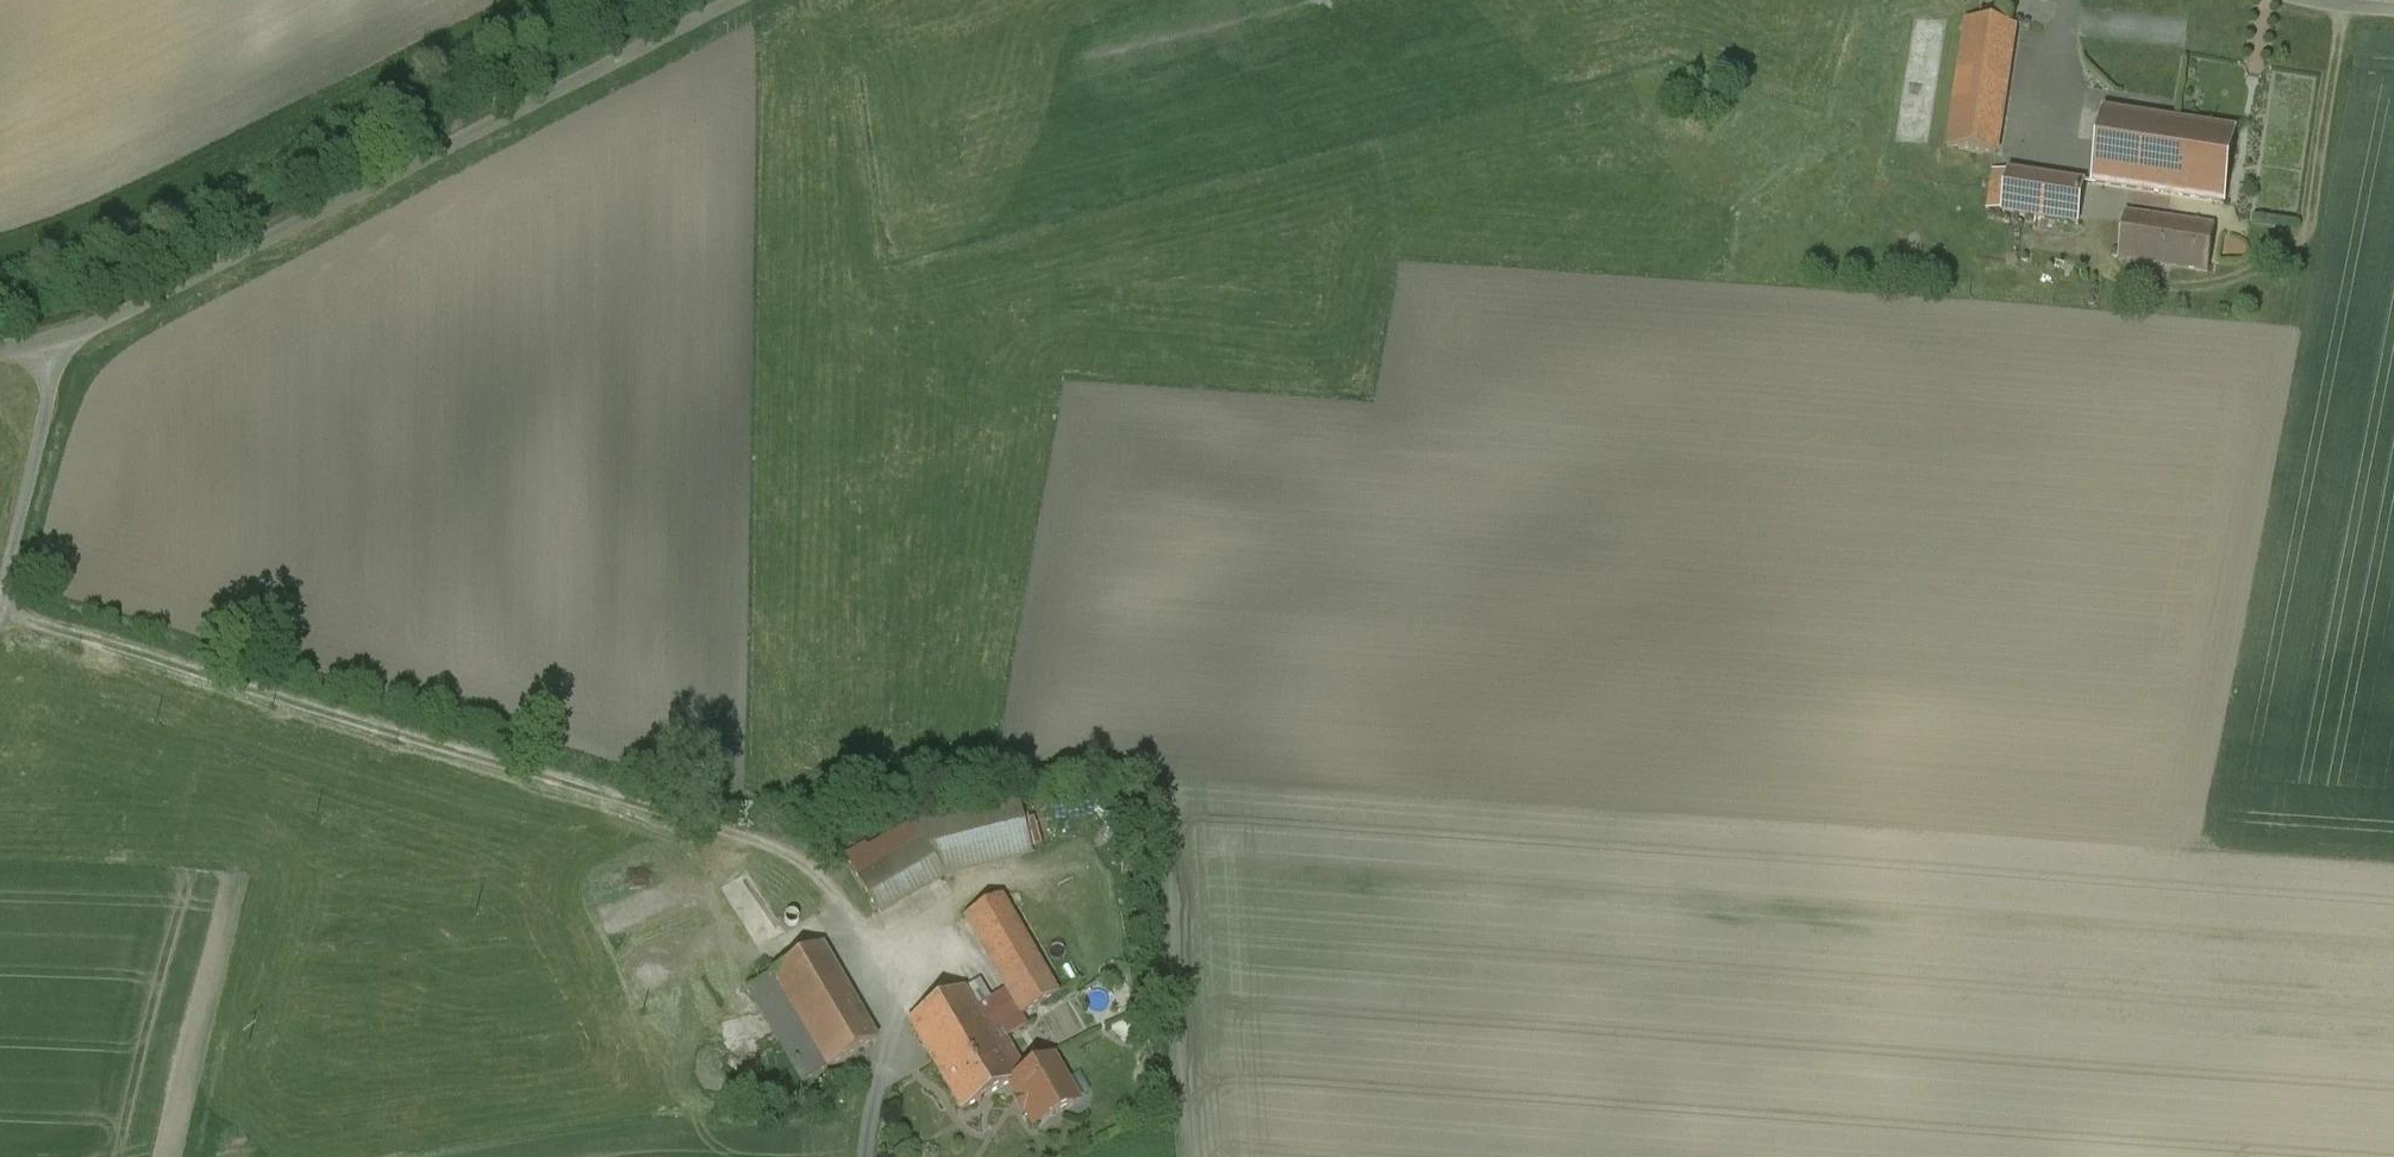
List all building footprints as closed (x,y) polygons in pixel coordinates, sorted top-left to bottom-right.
[(2015,28),(1966,21),(1946,148),(1996,155),(2015,28)] [(2235,131),(2102,111),(2092,185),(2223,205),(2235,131)] [(2084,183),(2008,172),(2007,174),(1993,171),(1987,210),(2077,224),(2084,183)] [(2214,228),(2125,215),(2118,259),(2207,272),(2214,228)] [(1012,794),(911,820),(912,821),(924,843),(923,843),(943,876),(944,878),(1029,857),(1012,794)] [(912,821),(864,849),(861,845),(843,856),(858,881),(923,843),(924,843),(912,821)] [(923,843),(858,881),(877,914),(943,876),(923,843)] [(1055,995),(999,898),(965,917),(1019,1012),(1020,1015),(1055,995)] [(875,1040),(820,945),(771,973),(800,1024),(826,1068),(875,1040)] [(800,1024),(771,973),(747,987),(776,1038),(800,1024)] [(979,981),(962,990),(974,1012),(986,1005),(986,1004),(990,1001),(979,981)] [(961,990),(908,1021),(960,1110),(1008,1083),(1014,1080),(986,1031),(974,1012),(962,990),(961,990)] [(990,1001),(986,1004),(986,1005),(974,1012),(986,1031),(1019,1012),(1007,991),(990,1001)] [(826,1068),(800,1024),(776,1038),(802,1082),(826,1068)] [(1014,1080),(1008,1083),(1016,1098),(1015,1099),(1022,1111),(1023,1111),(1032,1126),(1072,1103),(1061,1085),(1065,1082),(1051,1058),(1014,1080)]
